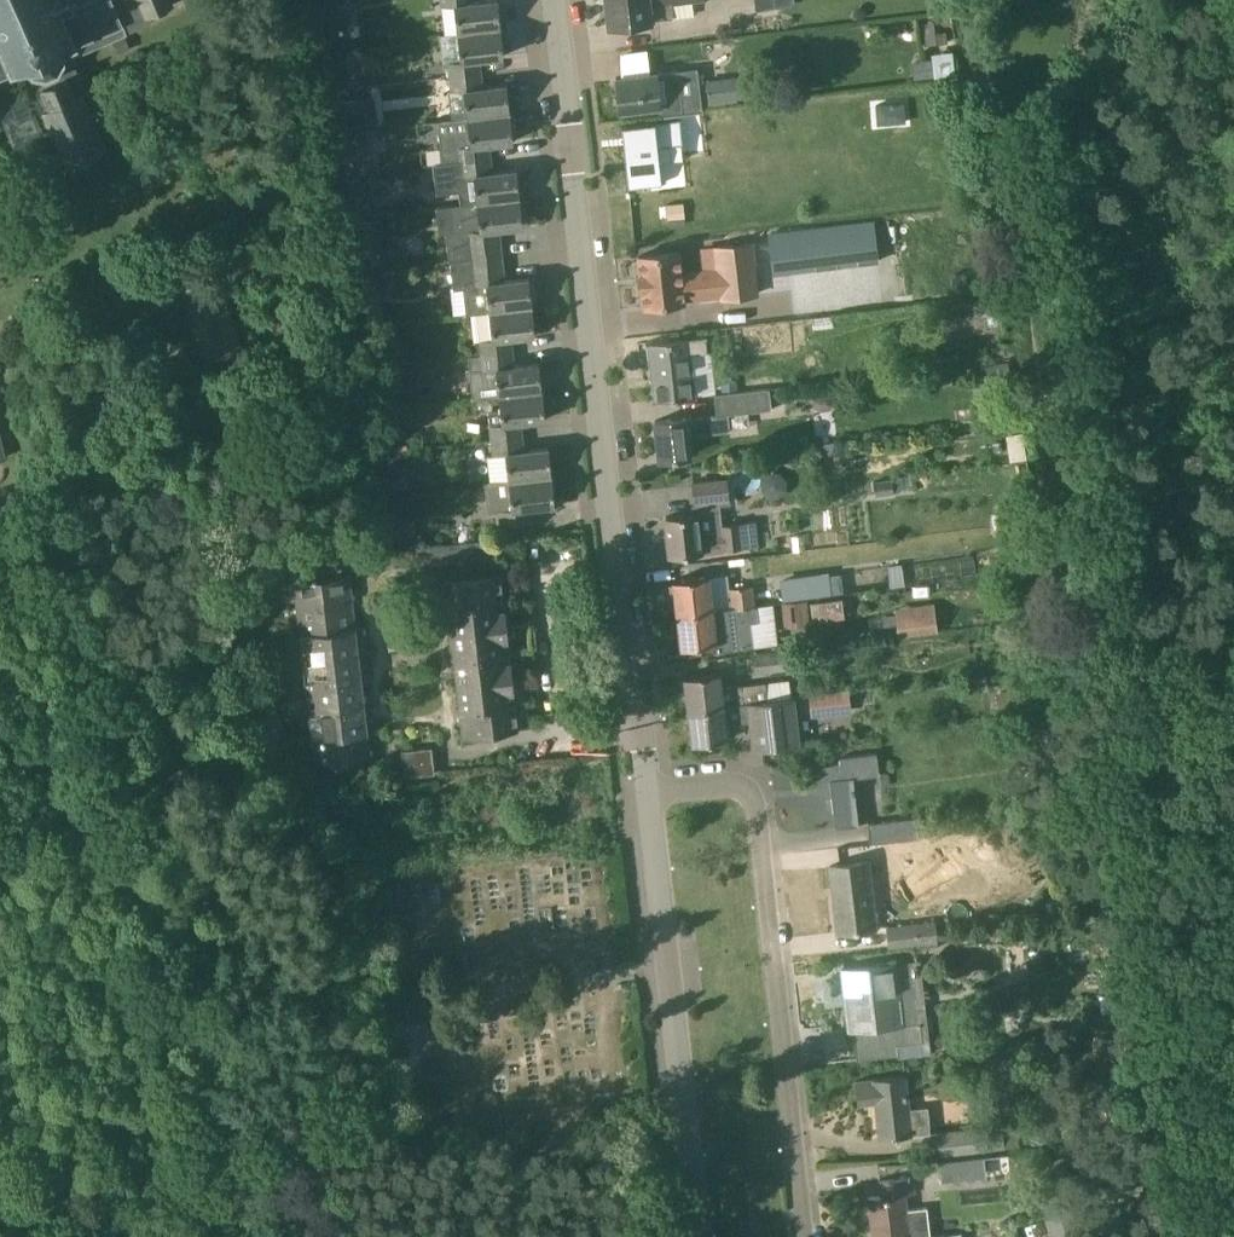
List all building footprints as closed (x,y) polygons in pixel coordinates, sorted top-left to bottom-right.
[(25,74),(26,74),(30,82),(44,85),(62,77),(71,63),(69,56),(70,56),(149,22),(146,14),(142,16),(135,0),(91,0),(77,6),(75,0),(0,0),(0,85),(25,74)] [(142,16),(146,14),(171,3),(169,0),(135,0),(142,16)] [(352,21),(349,0),(338,0),(329,1),(332,23),(352,21)] [(501,28),(498,0),(492,0),(472,2),(472,0),(441,0),(441,6),(454,4),(457,32),(501,28)] [(610,26),(673,18),(671,3),(693,0),(607,0),(610,26)] [(449,77),(481,73),(479,59),(504,56),(501,28),(457,32),(460,60),(448,62),(449,77)] [(108,146),(70,56),(69,56),(71,63),(62,77),(44,85),(30,82),(26,74),(25,74),(65,165),(108,146)] [(913,79),(934,77),(932,59),(911,62),(913,79)] [(679,70),(616,77),(620,111),(683,104),(679,70)] [(464,90),(467,118),(511,112),(507,84),(482,87),(481,73),(449,77),(451,91),(464,90)] [(756,95),(753,75),(705,81),(708,102),(756,95)] [(375,98),(347,101),(350,125),(377,122),(375,98)] [(905,103),(876,105),(878,125),(907,123),(905,103)] [(443,163),(459,161),(491,158),(489,143),(514,141),(511,112),(467,118),(468,132),(440,135),(443,163)] [(679,119),(620,126),(628,187),(657,184),(652,146),(681,142),(679,119)] [(339,132),(342,153),(370,150),(367,129),(339,132)] [(475,189),(477,202),(520,197),(517,169),(492,172),(491,158),(459,161),(461,175),(453,176),(454,192),(475,189)] [(369,180),(348,182),(351,217),(373,214),(369,180)] [(450,261),(454,260),(502,255),(498,228),(524,225),(520,197),(477,202),(453,205),(456,229),(446,230),(450,261)] [(685,203),(667,205),(668,220),(686,218),(685,203)] [(872,223),(772,235),(776,271),(876,259),(872,223)] [(757,300),(756,295),(759,294),(753,242),(718,246),(721,271),(682,276),(679,251),(639,255),(641,274),(639,274),(640,289),(643,288),(645,312),(686,307),(685,303),(724,299),(725,303),(757,300)] [(468,314),(475,314),(533,306),(530,277),(504,280),(502,255),(454,260),(457,289),(465,288),(468,314)] [(372,272),(366,288),(385,295),(391,280),(372,272)] [(997,300),(973,303),(974,314),(998,311),(997,300)] [(482,355),(511,351),(510,337),(536,334),(533,306),(475,314),(478,341),(480,340),(482,355)] [(751,357),(798,345),(791,318),(745,330),(751,357)] [(693,353),(708,351),(706,335),(647,342),(653,401),(698,396),(693,353)] [(482,355),(470,356),(471,371),(470,371),(473,399),(542,390),(539,362),(513,365),(511,351),(482,355)] [(1006,362),(977,367),(982,395),(1011,390),(1006,362)] [(729,430),(727,414),(772,409),(770,388),(715,394),(717,414),(687,418),(687,417),(655,420),(660,459),(690,455),(688,436),(718,432),(729,430)] [(490,426),(491,440),(521,436),(519,422),(546,419),(542,390),(499,396),(502,424),(490,426)] [(521,436),(491,440),(493,454),(487,455),(490,482),(508,480),(552,475),(549,447),(522,450),(521,436)] [(401,452),(383,454),(385,477),(404,475),(401,452)] [(508,480),(490,482),(487,482),(490,512),(499,511),(501,525),(531,521),(529,507),(555,504),(552,475),(508,480)] [(727,478),(693,482),(697,513),(666,516),(671,556),(702,552),(702,551),(723,548),(723,550),(758,546),(756,521),(724,524),(721,499),(729,498),(727,478)] [(875,496),(894,493),(892,479),(873,482),(875,496)] [(388,540),(389,540),(415,538),(414,521),(387,523),(387,527),(388,540)] [(386,567),(496,555),(499,554),(497,539),(384,552),(386,567)] [(901,563),(887,565),(890,586),(904,584),(901,563)] [(342,575),(341,567),(315,570),(315,575),(312,576),(313,579),(294,581),(297,607),(352,601),(349,575),(342,575)] [(500,572),(472,575),(445,578),(451,631),(506,624),(500,572)] [(674,580),(677,614),(713,609),(709,576),(674,580)] [(782,599),(808,596),(805,576),(780,578),(782,599)] [(730,588),(732,607),(776,601),(774,583),(730,588)] [(819,621),(844,618),(842,599),(816,602),(819,621)] [(352,601),(297,607),(300,633),(355,627),(352,601)] [(732,607),(713,609),(677,614),(681,647),(717,643),(718,652),(755,648),(752,621),(758,620),(757,614),(777,612),(776,601),(732,607)] [(807,602),(783,605),(786,626),(810,624),(807,602)] [(934,603),(894,608),(898,637),(938,632),(934,603)] [(451,631),(454,657),(457,683),(512,677),(506,624),(451,631)] [(300,633),(304,673),(306,686),(362,680),(369,679),(363,626),(355,627),(300,633)] [(785,649),(752,653),(755,675),(787,671),(785,649)] [(688,710),(768,699),(766,682),(722,687),(721,672),(685,676),(688,710)] [(463,736),(491,732),(518,729),(512,677),(457,683),(463,736)] [(306,686),(311,734),(367,728),(362,680),(306,686)] [(998,710),(1017,707),(1014,690),(995,693),(998,710)] [(809,695),(811,717),(852,713),(850,691),(809,695)] [(793,696),(768,699),(688,710),(692,743),(728,739),(726,724),(751,721),(755,749),(799,744),(793,696)] [(367,728),(311,734),(315,764),(334,762),(334,765),(337,765),(338,771),(364,768),(363,759),(370,758),(367,728)] [(405,776),(435,773),(432,747),(402,750),(405,776)] [(882,776),(879,752),(839,757),(839,763),(818,765),(822,797),(832,796),(836,826),(860,824),(854,779),(882,776)] [(1029,775),(1013,777),(1015,793),(1031,791),(1029,775)] [(916,817),(867,823),(869,843),(919,837),(916,817)] [(962,851),(931,854),(932,867),(963,864),(962,851)] [(869,861),(831,865),(833,887),(838,886),(841,910),(836,911),(838,932),(877,928),(869,861)] [(1057,900),(1044,903),(1046,914),(1059,911),(1057,900)] [(939,939),(937,921),(887,928),(890,945),(939,939)] [(855,1030),(885,1026),(893,1025),(895,1043),(923,1040),(921,1024),(898,1026),(894,993),(882,994),(878,964),(843,968),(846,995),(851,994),(855,1030)] [(455,992),(456,1002),(466,1001),(465,991),(455,992)] [(1116,1011),(1094,1014),(1097,1032),(1119,1029),(1116,1011)] [(1025,1044),(1001,1047),(1003,1068),(1028,1065),(1025,1044)] [(880,1139),(914,1135),(931,1132),(928,1105),(910,1108),(906,1075),(879,1078),(855,1081),(858,1104),(875,1102),(880,1139)] [(1002,1125),(936,1133),(939,1154),(1005,1146),(1002,1125)] [(985,1153),(936,1158),(938,1177),(987,1171),(985,1153)] [(916,1192),(914,1177),(879,1181),(881,1196),(868,1197),(873,1236),(964,1236),(963,1232),(931,1236),(927,1206),(907,1209),(906,1194),(916,1192)] [(1070,1207),(1046,1215),(1053,1236),(1077,1228),(1070,1207)]
